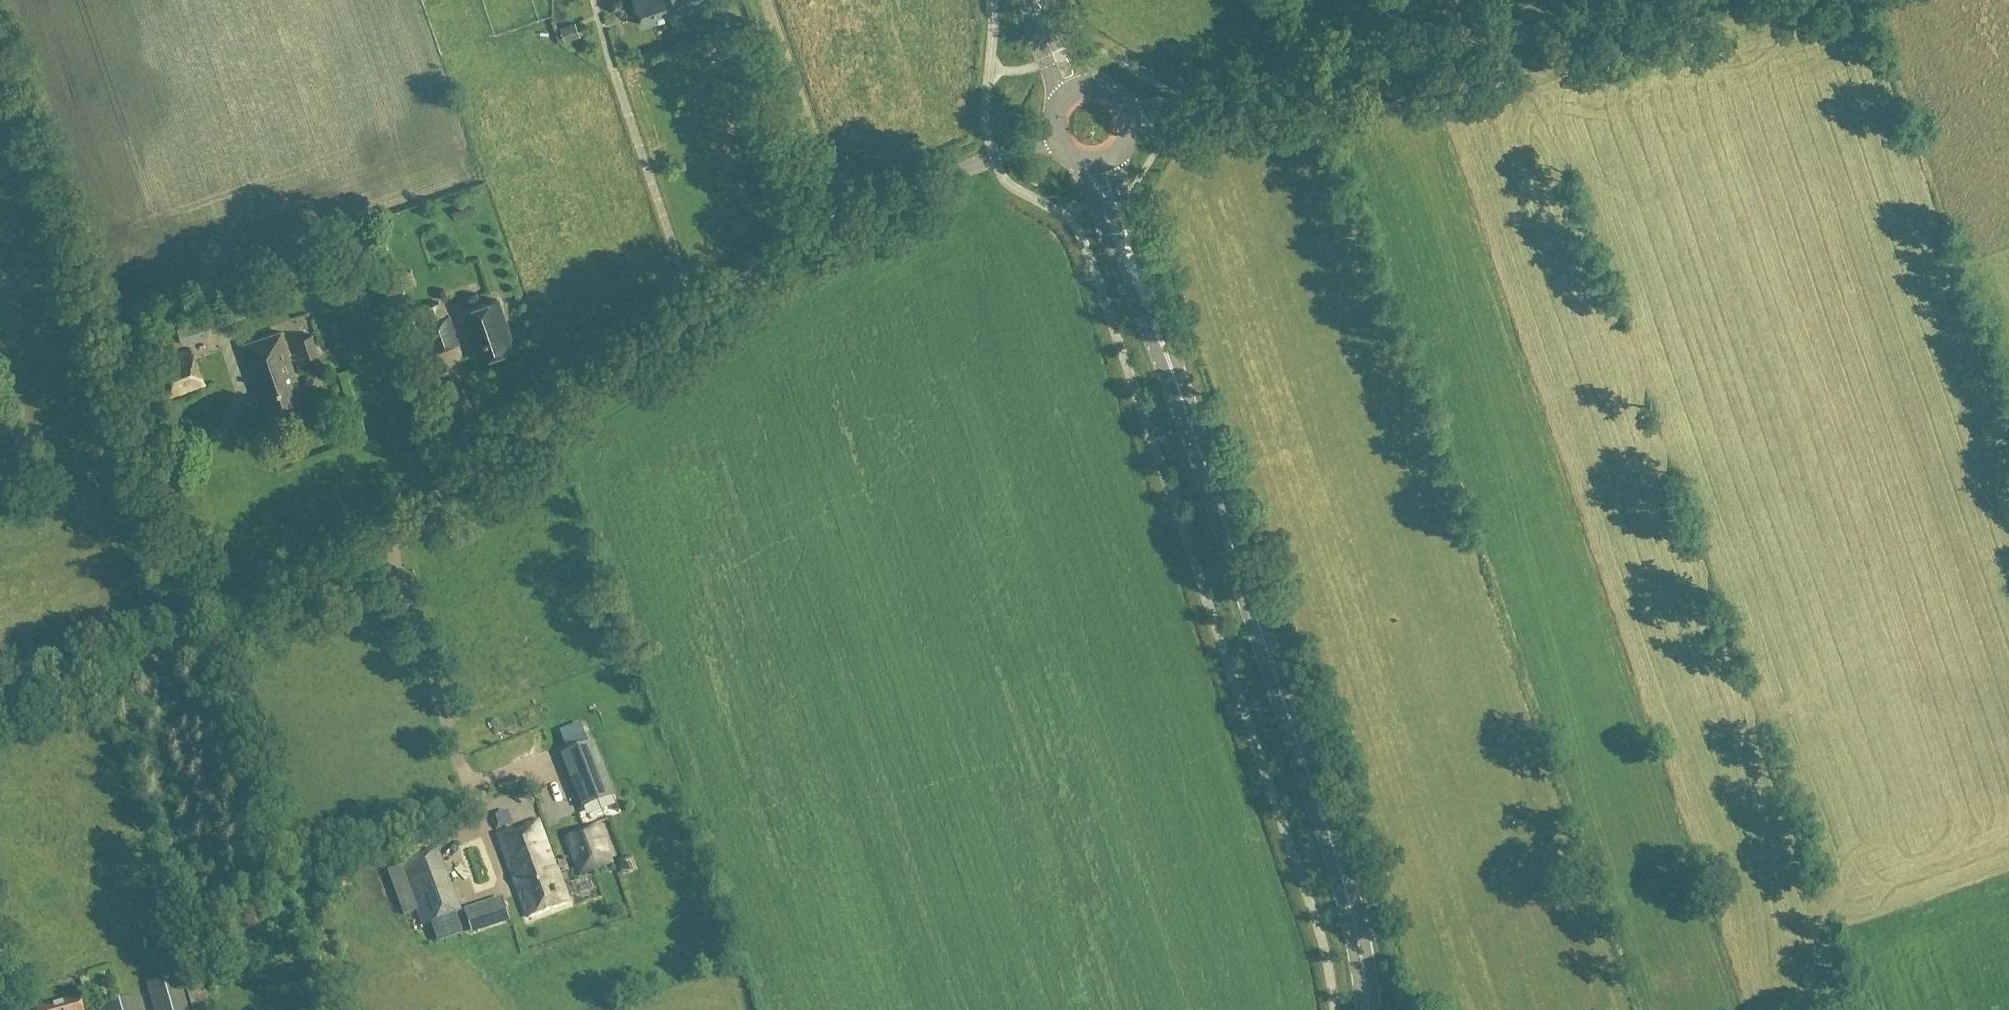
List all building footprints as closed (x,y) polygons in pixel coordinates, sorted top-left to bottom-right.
[(642,28),(658,23),(652,5),(664,1),(664,0),(633,0),(642,28)] [(664,1),(652,5),(658,23),(714,5),(712,0),(664,0),(664,1)] [(574,24),(560,29),(564,40),(578,35),(574,24)] [(463,314),(481,362),(515,350),(497,302),(463,314)] [(422,310),(428,326),(423,327),(433,355),(460,345),(451,319),(447,320),(441,304),(422,310)] [(177,330),(185,347),(208,339),(201,322),(177,330)] [(257,376),(269,412),(302,400),(296,385),(298,385),(280,334),(244,346),(255,377),(257,376)] [(297,339),(303,360),(318,355),(312,336),(297,339)] [(169,401),(206,388),(190,351),(153,364),(169,401)] [(562,756),(582,807),(612,796),(592,744),(562,756)] [(537,823),(496,839),(527,919),(567,904),(537,823)] [(580,879),(612,867),(596,827),(565,838),(580,879)] [(502,904),(490,908),(465,916),(472,937),(509,925),(502,904)] [(199,971),(148,985),(155,1009),(209,1009),(199,971)] [(40,1009),(84,1009),(82,999),(40,1009)] [(99,1009),(139,1009),(136,999),(99,1009)]
